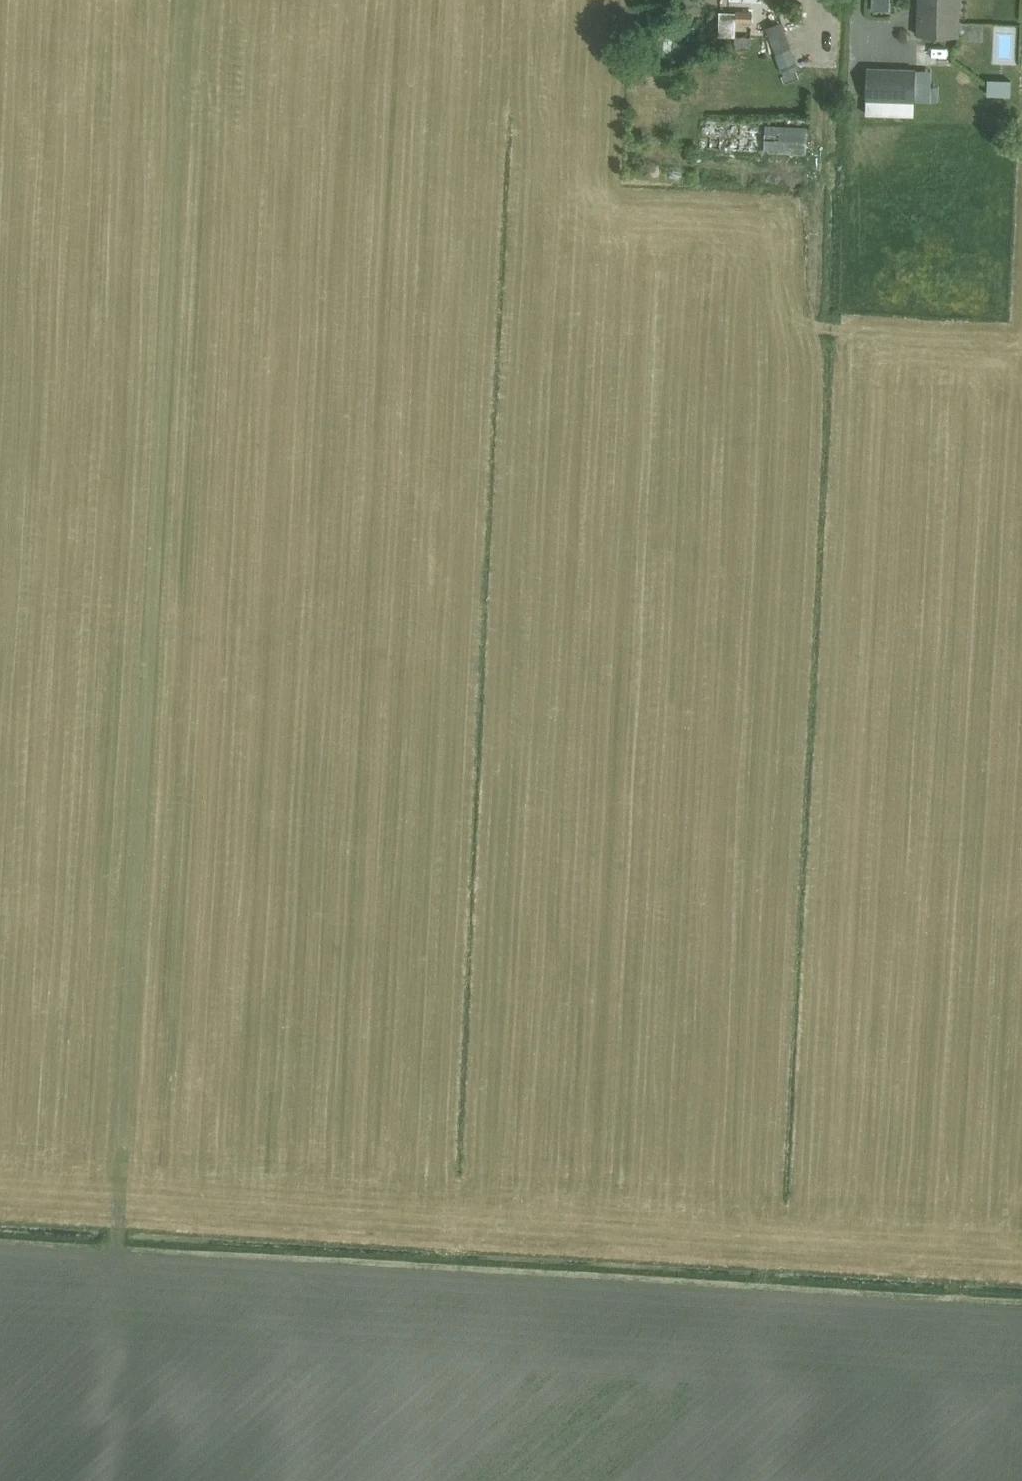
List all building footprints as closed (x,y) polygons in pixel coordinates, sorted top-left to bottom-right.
[(962,0),(920,0),(919,37),(960,38),(962,0)] [(736,10),(736,21),(735,36),(750,37),(752,11),(736,10)] [(788,61),(798,57),(782,13),(772,17),(788,61)] [(869,69),(868,101),(916,103),(917,71),(869,69)] [(988,80),(997,89),(1008,79),(999,70),(988,80)] [(805,153),(806,127),(766,125),(767,122),(701,119),(700,153),(763,155),(763,151),(805,153)]
